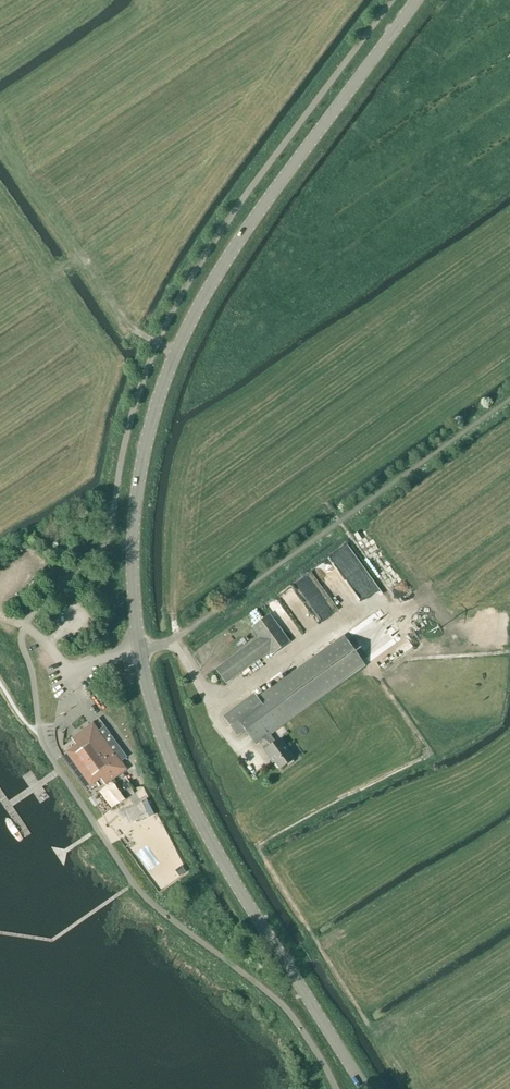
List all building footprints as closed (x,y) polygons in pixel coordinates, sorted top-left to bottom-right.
[(314,567),(323,582),(340,571),(331,557),(314,567)] [(273,655),(290,642),(270,614),(252,627),(260,638),(216,670),(226,684),(270,652),(273,655)] [(318,700),(342,683),(365,666),(344,636),(258,698),(255,694),(223,717),(237,736),(245,731),(256,745),(265,739),(270,746),(264,750),(270,759),(272,758),(280,770),(294,759),(280,739),(276,742),(270,735),(318,700)] [(77,746),(68,753),(91,784),(100,777),(105,784),(110,780),(125,769),(120,763),(127,758),(104,727),(97,731),(93,725),(73,739),(77,746)] [(183,868),(176,873),(179,877),(186,872),(183,868)]
